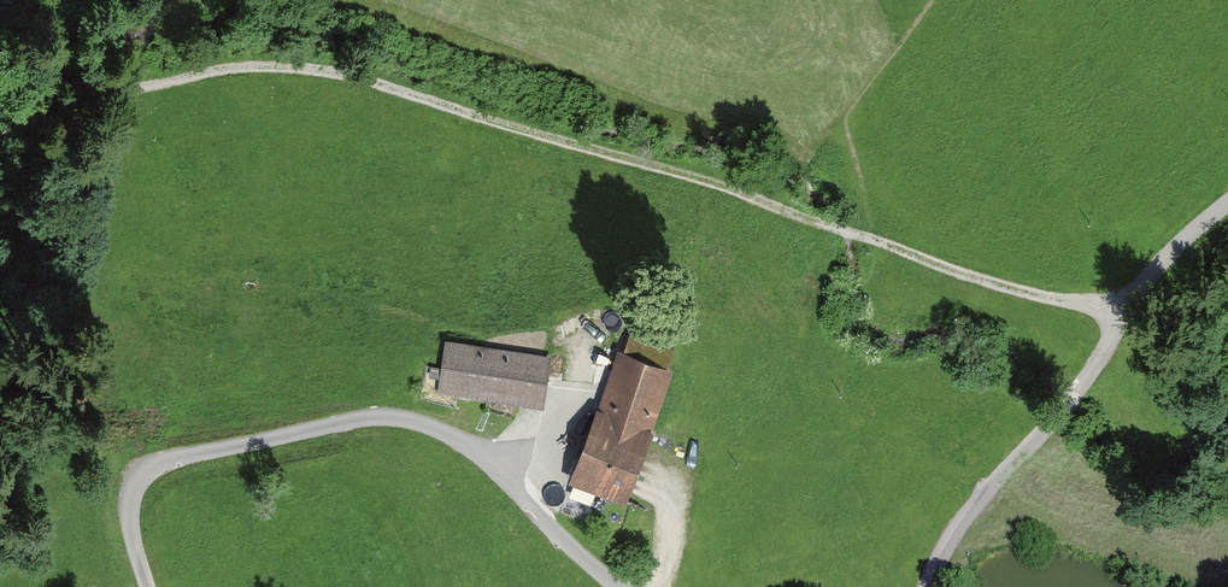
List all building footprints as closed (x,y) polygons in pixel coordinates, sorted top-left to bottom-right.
[(678,352),(631,336),(577,489),(624,506),(678,352)] [(552,360),(448,343),(441,395),(545,411),(552,360)]
